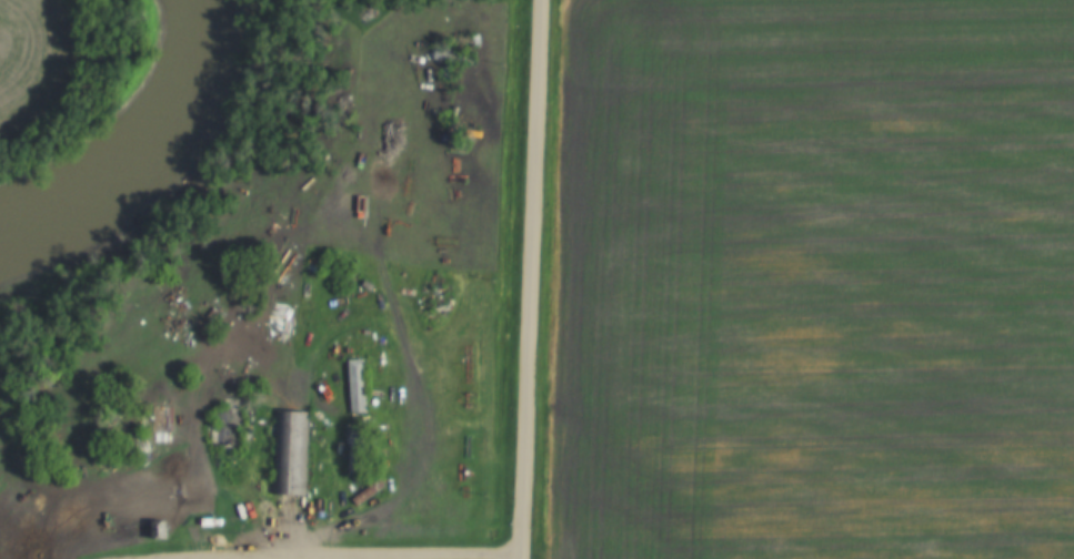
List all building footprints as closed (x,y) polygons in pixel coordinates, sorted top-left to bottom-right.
[(365,411),(363,358),(347,358),(349,411),(365,411)] [(307,410),(275,409),(273,493),(305,494),(307,410)]
